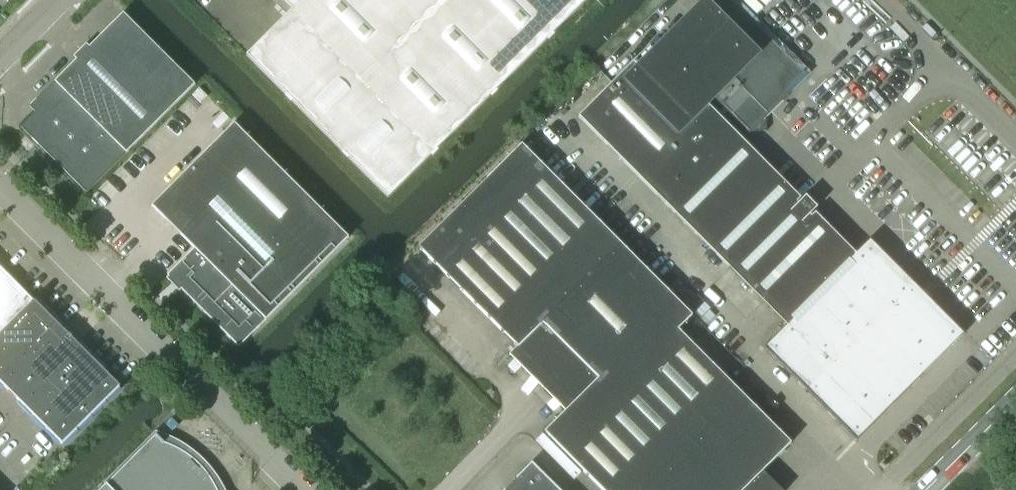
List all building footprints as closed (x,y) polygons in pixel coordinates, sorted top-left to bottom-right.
[(291,10),(246,56),(274,85),(388,199),(587,0),(281,0),(291,10)] [(739,0),(712,0),(708,3),(705,0),(653,50),(649,46),(579,117),(737,276),(808,206),(743,141),(751,133),(767,131),(765,118),(811,73),(739,0)] [(37,99),(46,107),(23,130),(86,194),(195,85),(123,13),(37,99)] [(234,124),(151,206),(194,249),(167,275),(239,347),(348,238),(234,124)] [(418,248),(518,348),(573,404),(588,419),(678,330),(692,316),(521,145),(418,248)] [(808,206),(737,276),(786,326),(763,348),(856,441),(963,334),(869,240),(855,254),(808,206)] [(34,301),(6,273),(0,279),(0,336),(34,301)] [(91,416),(120,387),(34,301),(0,336),(0,383),(62,445),(91,416)] [(762,472),(790,444),(678,330),(588,419),(573,404),(544,433),(601,489),(780,489),(762,472)] [(215,487),(208,476),(199,465),(188,456),(177,449),(164,444),(156,435),(101,489),(216,489),(215,487)] [(531,464),(514,481),(513,481),(505,489),(506,489),(558,489),(531,464)]
